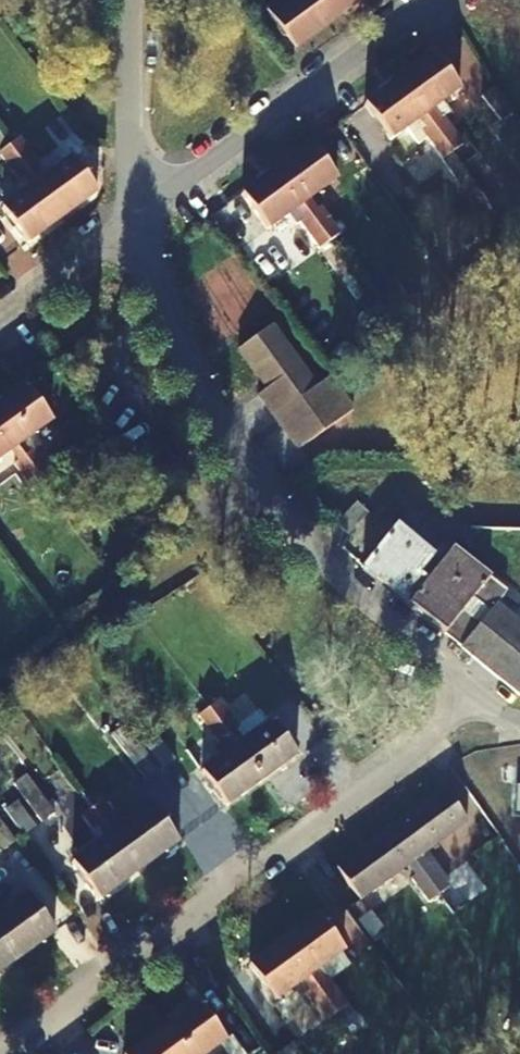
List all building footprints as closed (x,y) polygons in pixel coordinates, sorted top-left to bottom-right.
[(264,10),(293,50),(347,10),(339,0),(278,0),(264,10)] [(347,10),(361,0),(339,0),(347,10)] [(455,39),(435,52),(458,89),(478,77),(455,39)] [(429,53),(397,78),(451,152),(460,145),(442,119),(449,114),(441,104),(457,92),(429,53)] [(451,152),(397,78),(361,103),(389,141),(418,120),(425,130),(421,133),(440,159),(451,152)] [(493,90),(480,100),(496,123),(510,112),(493,90)] [(0,135),(0,157),(18,181),(26,177),(32,186),(2,208),(28,243),(61,218),(9,148),(0,135)] [(9,148),(61,218),(96,192),(70,158),(40,180),(33,171),(40,166),(21,139),(9,148)] [(308,142),(275,168),(302,205),(336,180),(308,142)] [(470,202),(483,193),(501,219),(519,207),(506,188),(504,189),(484,160),(467,171),(458,156),(446,164),(470,202)] [(275,168),(241,193),(268,230),(302,205),(275,168)] [(319,208),(310,216),(329,241),(330,242),(340,236),(319,208)] [(329,241),(310,216),(300,222),(320,250),(330,242),(329,241)] [(317,385),(272,326),(240,350),(268,388),(259,394),(299,451),(353,411),(327,377),(317,385)] [(23,388),(0,404),(0,427),(16,449),(25,460),(43,486),(44,487),(53,499),(64,491),(36,453),(44,447),(36,435),(50,424),(23,388)] [(0,427),(0,461),(16,449),(0,427)] [(43,486),(25,460),(14,467),(35,494),(44,487),(43,486)] [(53,499),(61,509),(72,501),(64,491),(53,499)] [(357,501),(337,523),(349,533),(368,512),(357,501)] [(405,606),(425,582),(417,574),(434,556),(389,518),(379,530),(389,538),(362,570),(405,606)] [(518,695),(519,692),(519,624),(495,604),(505,592),(453,550),(425,582),(405,606),(518,695)] [(209,709),(261,780),(295,755),(269,720),(240,742),(233,732),(239,729),(219,702),(209,709)] [(261,780),(209,709),(198,717),(218,744),(223,740),(230,749),(201,771),(227,806),(261,780)] [(154,731),(140,741),(159,766),(172,755),(154,731)] [(154,769),(131,738),(117,749),(140,780),(154,769)] [(25,780),(11,789),(36,825),(50,815),(25,780)] [(509,782),(508,815),(519,815),(519,783),(509,782)] [(442,791),(389,830),(414,863),(421,873),(437,896),(439,898),(449,890),(431,866),(427,869),(419,858),(466,825),(442,791)] [(112,817),(102,802),(92,809),(103,824),(112,817)] [(15,805),(2,814),(19,838),(32,828),(15,805)] [(176,843),(149,806),(110,835),(136,872),(176,843)] [(92,809),(82,817),(93,831),(103,824),(92,809)] [(0,823),(0,850),(13,841),(0,823)] [(414,863),(389,830),(335,868),(360,902),(414,863)] [(136,872),(110,835),(72,863),(98,900),(136,872)] [(439,898),(421,873),(411,880),(429,905),(439,898)] [(14,962),(54,933),(26,895),(0,914),(0,943),(14,962)] [(318,917),(284,942),(309,976),(343,951),(318,917)] [(309,976),(284,942),(249,966),(275,1001),(309,976)] [(0,943),(0,972),(14,962),(0,943)] [(347,1007),(326,980),(316,987),(336,1014),(347,1007)] [(316,987),(307,994),(327,1022),(336,1014),(316,987)] [(159,1032),(175,1053),(203,1053),(222,1040),(196,1004),(159,1032)] [(159,1032),(128,1053),(175,1053),(159,1032)]
